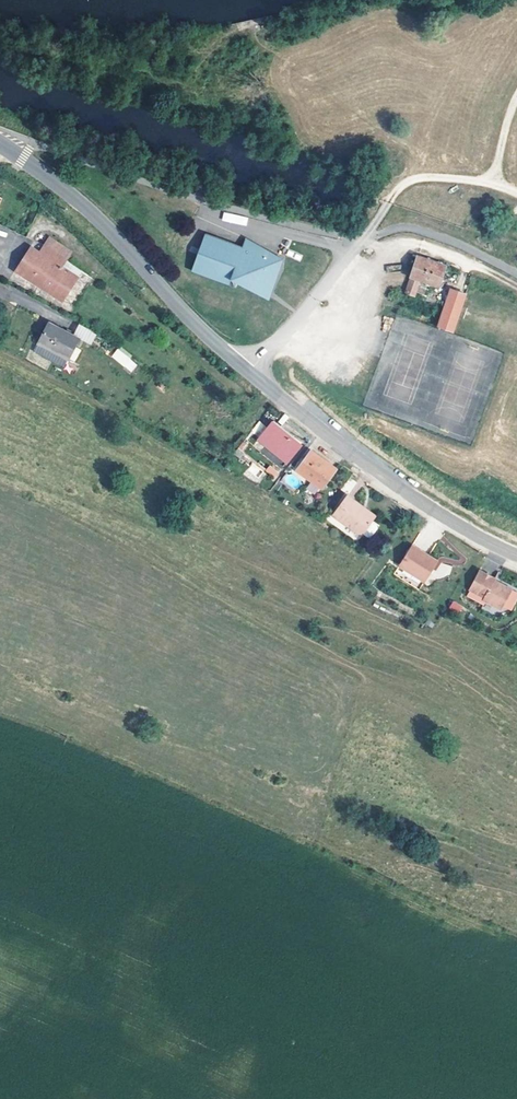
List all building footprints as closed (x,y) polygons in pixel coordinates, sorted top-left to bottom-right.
[(269,289),(282,260),(250,246),(249,252),(244,250),(245,248),(209,235),(194,271),(233,286),(235,279),(246,285),(249,279),(269,289)] [(52,236),(47,245),(45,243),(40,252),(37,251),(32,262),(35,263),(28,277),(51,288),(50,290),(71,300),(84,274),(67,266),(71,258),(70,257),(74,248),(52,236)] [(419,256),(407,291),(418,294),(423,278),(440,284),(447,265),(419,256)] [(88,267),(71,258),(67,266),(84,274),(88,267)] [(266,297),(269,289),(249,279),(246,285),(266,297)] [(453,289),(439,326),(454,330),(467,295),(453,289)] [(74,359),(84,338),(54,321),(43,341),(39,348),(68,364),(71,358),(74,359)] [(132,355),(119,345),(114,352),(127,361),(132,355)] [(273,424),(261,442),(289,462),(301,446),(273,424)] [(337,468),(312,450),(298,470),(323,488),(337,468)] [(265,472),(277,477),(280,470),(268,466),(265,472)] [(351,495),(358,482),(348,477),(342,490),(351,495)] [(380,516),(351,495),(337,515),(365,536),(367,534),(374,539),(385,523),(378,518),(380,516)] [(443,561),(417,546),(405,568),(431,583),(443,561)] [(505,604),(509,594),(513,586),(501,581),(501,582),(494,579),(497,573),(482,566),(478,575),(473,586),(488,593),(487,596),(505,604)] [(453,600),(448,608),(459,615),(464,607),(453,600)]
